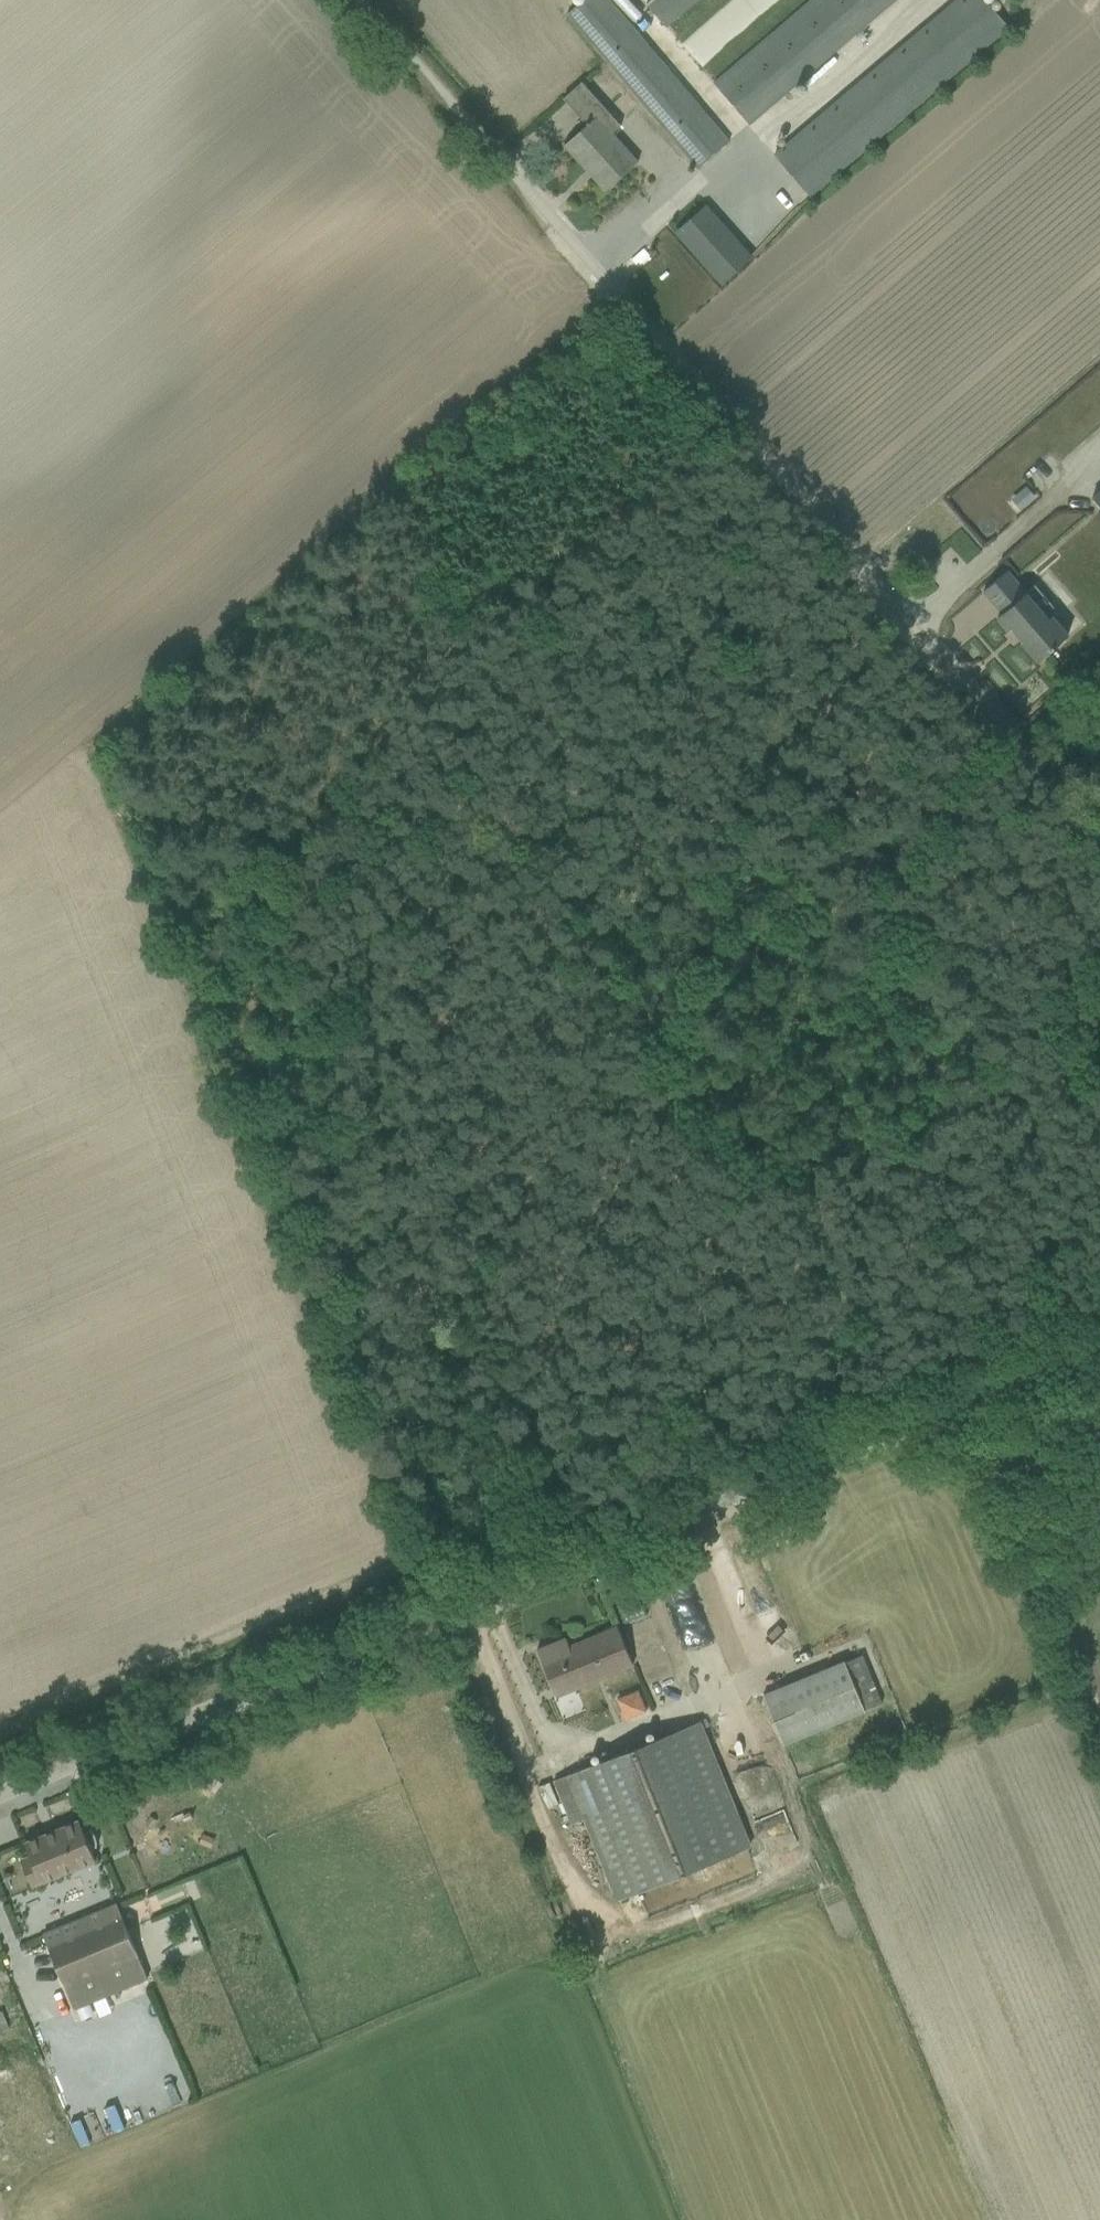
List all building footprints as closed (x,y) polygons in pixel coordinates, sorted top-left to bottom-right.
[(708,171),(740,143),(617,0),(592,0),(574,16),(708,171)] [(675,31),(715,0),(666,0),(657,7),(675,31)] [(721,84),(760,131),(783,112),(797,129),(775,147),(819,200),(1021,33),(994,0),(964,0),(892,59),(872,35),(914,0),(823,0),(721,84)] [(728,37),(714,47),(728,66),(742,57),(728,37)] [(605,192),(639,161),(596,115),(563,146),(605,192)] [(715,205),(682,236),(731,289),(764,258),(715,205)] [(658,244),(641,261),(649,269),(666,252),(658,244)] [(1027,511),(1043,500),(1035,488),(1019,500),(1027,511)] [(1035,664),(1070,634),(1012,566),(977,596),(1035,664)] [(556,1638),(520,1646),(544,1701),(633,1667),(616,1625),(563,1648),(556,1638)] [(871,1657),(773,1692),(792,1744),(890,1709),(871,1657)] [(597,1819),(624,1900),(760,1854),(717,1725),(562,1778),(578,1825),(597,1819)] [(806,1780),(819,1776),(815,1762),(802,1765),(806,1780)] [(80,1819),(7,1855),(22,1892),(101,1863),(80,1819)] [(64,1965),(140,1941),(129,1907),(53,1931),(64,1965)] [(146,1945),(71,1961),(83,2016),(158,1999),(146,1945)]
